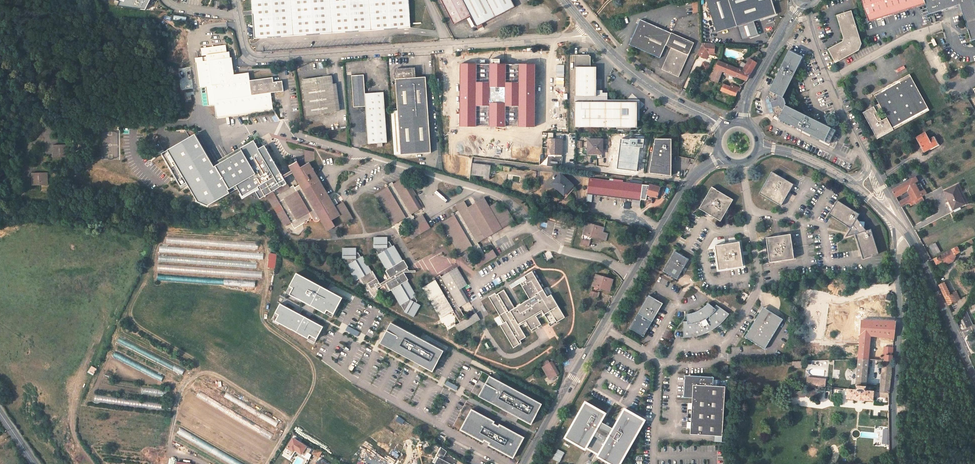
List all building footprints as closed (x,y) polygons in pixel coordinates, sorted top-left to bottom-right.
[(146,10),(151,0),(117,0),(120,2),(118,6),(146,10)] [(255,40),(323,34),(411,28),(409,0),(251,0),(255,40)] [(455,0),(441,0),(454,24),(465,18),(455,0)] [(465,18),(470,16),(476,27),(515,7),(511,0),(455,0),(465,18)] [(717,33),(737,26),(753,21),(776,13),(772,0),(707,0),(717,33)] [(869,21),(926,3),(924,0),(862,0),(869,21)] [(974,39),(974,0),(924,0),(926,3),(929,14),(958,4),(960,4),(971,40),(974,39)] [(859,50),(862,43),(851,10),(837,15),(844,38),(842,41),(828,49),(835,62),(859,50)] [(641,19),(630,44),(660,58),(666,45),(671,47),(661,69),(679,77),(688,55),(689,55),(694,43),(641,19)] [(742,40),(758,34),(753,21),(737,26),(742,40)] [(715,44),(702,43),(697,54),(706,59),(709,53),(714,54),(715,44)] [(216,118),(273,110),(271,101),(269,101),(268,93),(270,93),(283,91),(282,81),(273,82),(273,78),(249,81),(248,73),(233,75),(233,70),(231,70),(225,71),(223,59),(229,58),(228,52),(225,53),(222,53),(221,46),(200,49),(201,56),(206,56),(206,57),(195,59),(199,88),(206,87),(208,106),(215,105),(216,118)] [(828,144),(835,130),(785,105),(785,103),(784,99),(782,98),(802,57),(789,50),(781,66),(782,67),(770,92),(770,91),(768,95),(768,97),(769,97),(771,102),(770,102),(772,109),(773,109),(774,113),(774,115),(779,118),(779,117),(803,129),(803,131),(828,144)] [(637,127),(637,103),(619,102),(606,102),(606,94),(601,94),(601,91),(596,91),(596,67),(591,67),(591,56),(589,56),(589,55),(575,55),(575,127),(637,127)] [(750,59),(746,64),(741,61),(737,68),(743,70),(740,78),(747,80),(757,63),(750,59)] [(714,74),(711,80),(718,83),(722,71),(740,78),(743,70),(737,68),(719,61),(714,74)] [(704,62),(701,67),(708,70),(711,64),(704,62)] [(529,127),(529,66),(474,66),(473,126),(529,127)] [(394,155),(431,152),(426,77),(416,77),(415,69),(395,70),(398,110),(391,111),(394,155)] [(893,130),(929,110),(909,74),(899,80),(873,94),(863,113),(877,139),(893,130)] [(336,112),(332,75),(302,79),(307,115),(336,112)] [(387,142),(383,92),(365,93),(364,75),(352,75),(354,107),(366,106),(368,144),(387,142)] [(721,90),(736,97),(739,90),(731,87),(723,84),(721,90)] [(109,154),(117,154),(117,135),(108,135),(108,130),(100,130),(100,144),(107,143),(108,148),(109,148),(109,154)] [(173,145),(168,136),(160,141),(170,158),(178,154),(181,152),(182,154),(184,153),(185,152),(185,151),(185,149),(187,148),(189,152),(189,153),(189,154),(194,163),(196,162),(197,163),(196,164),(202,175),(210,171),(207,167),(212,164),(206,153),(201,156),(196,149),(202,145),(199,140),(197,142),(195,139),(199,137),(196,132),(189,137),(190,139),(188,140),(187,138),(183,140),(184,142),(182,143),(180,140),(173,145)] [(683,133),(683,145),(708,145),(708,133),(683,133)] [(924,151),(938,144),(935,136),(928,140),(925,133),(916,137),(924,151)] [(671,139),(655,138),(650,173),(667,175),(672,176),(671,139)] [(562,152),(562,139),(547,139),(547,152),(562,152)] [(602,153),(602,140),(589,139),(588,153),(602,153)] [(621,139),(617,168),(637,171),(640,148),(640,147),(643,148),(644,139),(630,139),(630,140),(621,139)] [(243,197),(258,188),(259,190),(257,191),(261,199),(267,196),(274,208),(281,204),(284,210),(277,214),(284,226),(291,222),(295,228),(304,223),(305,223),(306,223),(307,222),(307,221),(308,220),(309,221),(310,221),(311,220),(311,219),(312,218),(313,220),(314,221),(315,221),(317,222),(318,221),(319,220),(320,218),(327,230),(335,226),(332,220),(340,215),(343,221),(348,219),(349,221),(353,219),(343,202),(335,207),(334,205),(333,203),(331,201),(309,162),(300,167),(297,161),(290,166),(300,184),(295,187),(293,185),(289,187),(286,182),(266,148),(260,151),(254,141),(240,149),(242,151),(216,166),(230,190),(234,188),(235,191),(238,189),(243,197)] [(69,145),(53,145),(53,157),(66,157),(66,154),(66,153),(67,153),(67,152),(68,152),(69,152),(69,153),(69,145)] [(305,150),(305,161),(315,161),(315,151),(305,150)] [(169,191),(177,199),(182,193),(167,180),(161,186),(143,170),(137,177),(119,160),(113,167),(110,164),(104,171),(114,179),(120,173),(138,189),(144,182),(162,198),(169,191)] [(486,178),(488,165),(471,163),(470,174),(481,176),(481,178),(486,178)] [(47,180),(47,181),(47,172),(32,173),(32,185),(45,185),(45,181),(46,180),(47,180)] [(790,191),(793,184),(772,172),(759,193),(781,206),(785,200),(790,191)] [(563,198),(574,187),(560,174),(551,183),(555,187),(553,189),(563,198)] [(416,195),(406,177),(394,184),(392,182),(386,186),(387,187),(376,193),(394,223),(398,221),(398,218),(404,215),(412,229),(408,231),(412,238),(430,227),(426,221),(418,225),(411,213),(419,209),(412,197),(416,195)] [(921,183),(920,184),(915,177),(892,190),(895,197),(907,190),(910,195),(899,202),(901,207),(908,203),(922,196),(926,193),(921,183)] [(587,195),(641,200),(641,199),(646,199),(646,194),(649,185),(620,182),(616,181),(589,178),(587,195)] [(657,197),(660,187),(649,184),(649,185),(646,194),(657,197)] [(964,204),(956,186),(944,191),(953,209),(964,204)] [(721,222),(733,200),(711,187),(699,208),(705,212),(714,218),(721,222)] [(917,203),(924,199),(922,196),(908,203),(910,206),(916,203),(917,203)] [(863,259),(878,254),(871,229),(866,230),(864,228),(865,222),(859,221),(857,218),(859,214),(837,200),(828,214),(850,228),(848,233),(850,236),(855,234),(863,259)] [(474,261),(478,267),(496,256),(492,250),(484,255),(477,242),(487,236),(485,233),(491,230),(492,232),(498,229),(498,230),(514,221),(507,209),(502,212),(497,202),(489,207),(485,201),(477,205),(476,203),(468,208),(464,201),(456,206),(459,211),(452,215),(453,216),(442,223),(460,253),(464,250),(465,249),(466,249),(466,248),(465,247),(470,244),(478,258),(474,261)] [(606,241),(608,234),(603,232),(604,228),(587,223),(584,232),(592,234),(591,236),(601,239),(601,240),(606,241)] [(794,259),(791,234),(783,235),(773,236),(766,237),(769,262),(794,259)] [(356,248),(343,249),(343,258),(344,258),(347,265),(356,281),(360,279),(368,292),(369,291),(370,293),(374,296),(375,298),(379,291),(378,288),(384,284),(388,292),(392,290),(401,305),(405,311),(405,312),(414,317),(421,305),(417,302),(418,301),(415,296),(417,295),(408,280),(409,279),(403,270),(409,267),(404,259),(403,260),(394,245),(393,246),(390,241),(388,241),(388,237),(374,237),(374,247),(375,247),(379,254),(378,254),(387,270),(384,272),(388,279),(381,283),(373,271),(372,271),(363,256),(361,257),(359,253),(356,253),(356,248)] [(743,266),(739,241),(732,242),(722,244),(715,245),(718,270),(743,266)] [(940,252),(935,243),(929,246),(934,255),(940,252)] [(160,247),(160,252),(210,255),(210,256),(221,256),(221,250),(160,247)] [(957,247),(934,259),(936,264),(942,261),(942,262),(947,262),(952,259),(954,255),(960,251),(957,247)] [(672,248),(661,268),(675,276),(687,257),(672,248)] [(269,267),(276,269),(278,254),(271,253),(269,267)] [(159,262),(226,265),(225,266),(257,268),(257,261),(159,256),(159,262)] [(262,277),(263,271),(158,265),(158,271),(190,272),(190,273),(262,277)] [(480,320),(476,313),(466,319),(459,307),(467,302),(460,290),(462,289),(461,288),(467,284),(458,268),(442,278),(440,275),(434,279),(434,280),(423,287),(441,317),(453,310),(460,322),(455,325),(459,331),(480,320)] [(495,293),(489,297),(504,323),(500,325),(514,348),(522,343),(520,341),(526,337),(519,326),(526,322),(531,330),(541,325),(536,316),(543,312),(550,323),(556,320),(557,322),(565,318),(552,295),(550,296),(535,271),(533,272),(548,297),(547,297),(532,272),(515,281),(516,283),(520,281),(531,299),(515,308),(505,290),(496,295),(495,293)] [(343,298),(297,273),(286,292),(333,317),(343,298)] [(609,291),(612,280),(595,275),(592,284),(600,286),(599,288),(609,291)] [(955,300),(952,293),(950,294),(946,285),(942,287),(949,303),(955,300)] [(342,294),(344,290),(336,286),(333,290),(342,294)] [(647,293),(636,311),(628,325),(642,334),(661,301),(647,293)] [(280,303),(275,313),(279,315),(275,321),(308,338),(309,335),(317,339),(324,327),(280,303)] [(718,309),(712,304),(705,310),(693,313),(689,313),(689,321),(685,320),(684,337),(687,337),(707,335),(717,330),(725,325),(732,317),(720,307),(718,309)] [(763,306),(745,336),(764,348),(783,319),(763,306)] [(973,325),(965,307),(961,315),(967,328),(973,325)] [(895,322),(861,320),(860,335),(870,336),(894,338),(895,322)] [(391,322),(380,344),(433,372),(444,351),(391,322)] [(348,326),(346,330),(359,336),(361,332),(348,326)] [(859,345),(869,346),(870,336),(860,335),(859,345)] [(868,359),(869,346),(859,345),(858,345),(857,348),(859,348),(858,359),(868,359)] [(893,348),(884,347),(883,355),(885,355),(888,356),(888,353),(892,353),(893,348)] [(858,359),(856,385),(865,386),(867,373),(867,368),(868,359),(858,359)] [(883,364),(881,382),(890,383),(892,361),(885,360),(883,360),(883,364)] [(549,380),(559,374),(556,369),(553,371),(549,363),(547,361),(541,365),(542,367),(542,368),(549,380)] [(693,395),(692,401),(691,426),(690,432),(715,434),(722,434),(726,385),(719,384),(720,378),(714,377),(714,375),(685,373),(684,395),(693,395)] [(490,375),(479,396),(513,414),(515,412),(520,415),(518,417),(531,424),(533,420),(533,413),(537,413),(542,403),(490,375)] [(808,377),(808,386),(827,386),(827,377),(808,377)] [(447,381),(445,385),(457,390),(459,386),(447,381)] [(854,400),(864,400),(872,400),(873,398),(889,398),(889,392),(880,392),(865,390),(865,386),(856,385),(856,389),(847,389),(847,398),(854,399),(854,400)] [(818,400),(821,395),(813,390),(810,396),(818,400)] [(584,400),(565,436),(585,447),(586,445),(599,452),(598,454),(616,463),(618,463),(643,417),(623,406),(613,426),(600,419),(604,411),(584,400)] [(524,437),(472,409),(461,430),(513,458),(524,437)] [(181,429),(179,433),(192,441),(194,436),(181,429)] [(295,437),(288,448),(295,452),(297,451),(304,455),(309,446),(295,437)] [(313,453),(320,457),(323,451),(316,448),(313,453)]
